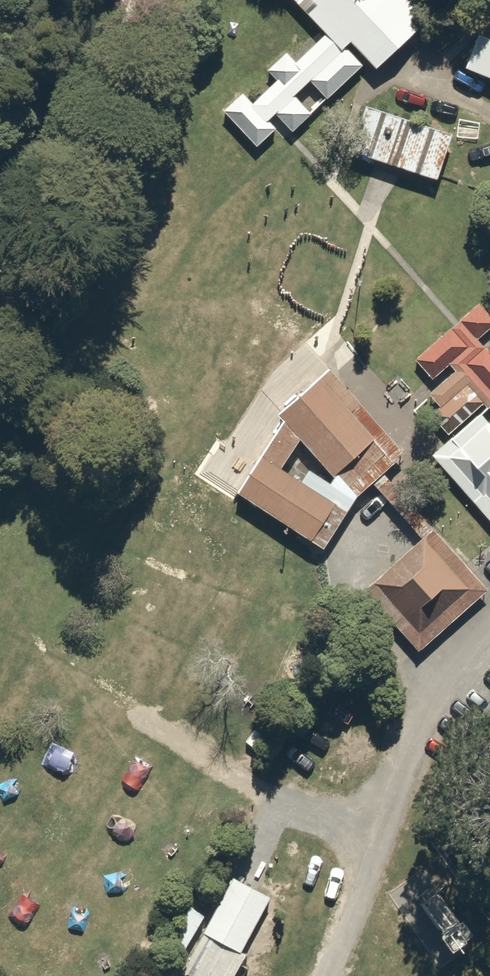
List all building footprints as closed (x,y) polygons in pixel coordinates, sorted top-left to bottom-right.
[(328,35),(344,50),(352,42),(379,71),(422,30),(413,20),(426,8),(418,0),(295,0),(328,35)] [(485,23),(466,69),(489,78),(489,25),(485,23)] [(345,53),(328,35),(298,62),(288,52),(269,70),(279,80),(254,103),(245,94),(225,112),(258,147),(277,129),(271,123),(277,116),(294,133),(366,66),(349,49),(345,53)] [(454,137),(366,106),(350,152),(438,183),(454,137)] [(481,306),(419,360),(443,387),(435,395),(446,408),(434,418),(451,437),(485,407),(489,412),(489,316),(481,306)] [(404,452),(333,371),(280,415),(284,422),(240,493),(326,550),(357,500),(404,452)] [(434,456),(441,463),(477,504),(489,492),(489,422),(483,413),(434,456)] [(477,504),(489,518),(489,492),(477,504)] [(464,564),(437,531),(367,589),(419,651),(489,593),(464,564)] [(272,897),(235,877),(205,932),(242,952),(272,897)] [(432,912),(453,941),(470,929),(449,900),(432,912)] [(207,916),(191,908),(172,944),(188,952),(207,916)] [(205,932),(184,972),(192,975),(236,975),(248,955),(242,952),(205,932)]
